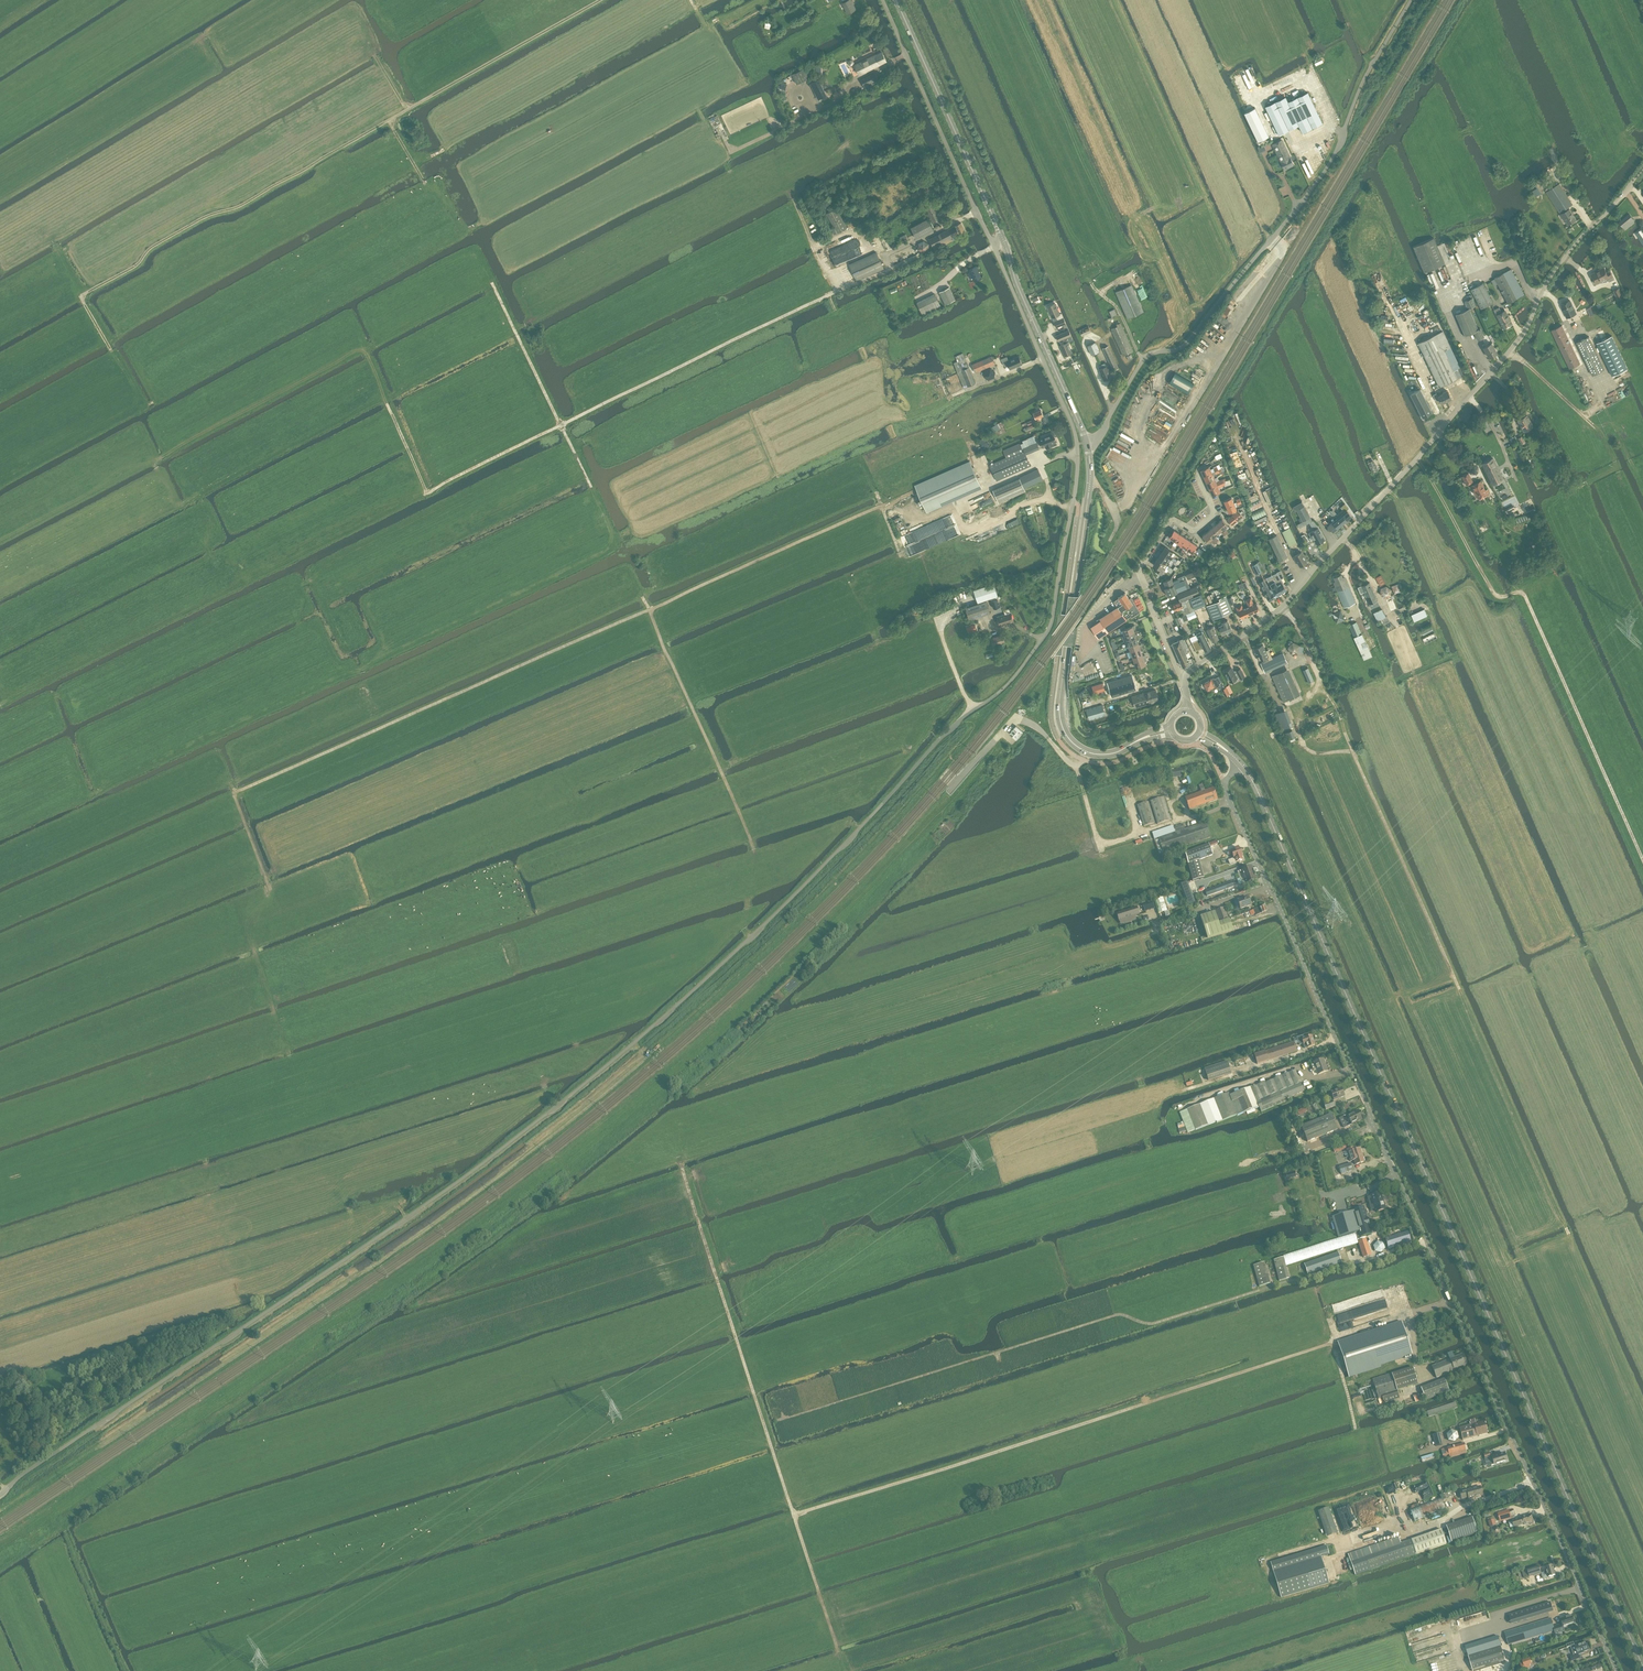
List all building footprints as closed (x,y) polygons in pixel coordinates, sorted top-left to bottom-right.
[(847,14),(856,9),(851,0),(848,0),(842,3),(847,14)] [(854,65),(859,74),(886,61),(881,51),(854,65)] [(797,84),(807,79),(802,69),(792,74),(797,84)] [(861,80),(866,90),(880,83),(875,73),(861,80)] [(811,83),(819,99),(825,96),(817,80),(811,83)] [(1322,122),(1308,92),(1288,102),(1285,97),(1265,106),(1279,135),(1298,125),(1302,132),(1322,122)] [(1255,108),(1244,113),(1258,141),(1268,136),(1255,108)] [(1284,169),(1293,165),(1281,140),(1272,144),(1280,161),(1284,169)] [(1573,204),(1559,183),(1546,191),(1560,213),(1563,211),(1563,212),(1560,214),(1564,219),(1565,219),(1569,224),(1576,220),(1569,208),(1566,211),(1565,209),(1573,204)] [(932,200),(922,205),(933,228),(943,222),(932,200)] [(844,221),(837,208),(826,213),(834,227),(831,228),(834,234),(837,233),(847,228),(844,221)] [(1619,222),(1625,230),(1636,221),(1629,214),(1619,222)] [(928,219),(911,228),(916,238),(933,230),(928,219)] [(961,222),(929,239),(935,250),(957,238),(955,235),(965,230),(961,222)] [(1433,237),(1413,246),(1424,272),(1444,263),(1433,237)] [(918,243),(918,250),(923,253),(929,250),(929,244),(924,240),(918,243)] [(849,264),(857,281),(884,268),(876,252),(849,264)] [(973,277),(974,280),(981,277),(976,266),(969,269),(970,272),(967,273),(970,279),(973,277)] [(1609,281),(1614,279),(1610,270),(1606,272),(1604,267),(1598,270),(1599,270),(1591,274),(1594,279),(1595,279),(1597,282),(1607,277),(1609,281)] [(1516,278),(1511,269),(1494,277),(1507,303),(1524,294),(1521,288),(1516,278)] [(1493,302),(1483,283),(1470,289),(1481,309),(1493,302)] [(1127,319),(1144,312),(1132,284),(1115,292),(1127,319)] [(950,287),(939,291),(945,303),(955,298),(950,287)] [(1624,297),(1619,288),(1613,290),(1618,300),(1624,297)] [(923,315),(941,307),(935,293),(917,302),(923,315)] [(1464,302),(1468,309),(1469,308),(1476,305),(1473,298),(1464,302)] [(1564,303),(1561,304),(1565,312),(1565,313),(1566,315),(1567,316),(1571,314),(1572,315),(1576,313),(1570,300),(1568,301),(1566,301),(1564,302),(1564,303)] [(1056,302),(1047,306),(1052,317),(1054,322),(1056,327),(1063,324),(1064,324),(1065,323),(1056,302)] [(1499,307),(1494,310),(1497,315),(1496,315),(1503,328),(1512,324),(1508,316),(1507,313),(1506,313),(1505,310),(1502,312),(1499,307)] [(1469,308),(1468,309),(1456,314),(1465,335),(1474,331),(1477,339),(1484,336),(1480,328),(1478,328),(1469,308)] [(1133,351),(1121,324),(1111,329),(1123,355),(1133,351)] [(1552,330),(1570,368),(1580,363),(1562,325),(1552,330)] [(1091,332),(1088,326),(1079,330),(1082,336),(1091,332)] [(1069,330),(1056,335),(1058,341),(1062,339),(1064,343),(1060,345),(1064,355),(1066,355),(1067,355),(1070,354),(1070,353),(1072,352),(1067,342),(1073,340),(1069,330)] [(1463,375),(1442,331),(1418,342),(1439,387),(1463,375)] [(1612,335),(1597,343),(1612,375),(1627,368),(1620,352),(1612,335)] [(1593,375),(1605,369),(1589,336),(1577,342),(1593,375)] [(1096,342),(1087,346),(1091,354),(1100,350),(1096,342)] [(1497,353),(1491,343),(1483,347),(1489,358),(1497,353)] [(1113,370),(1118,368),(1108,346),(1103,348),(1113,370)] [(955,356),(957,361),(954,363),(957,372),(964,388),(975,383),(969,367),(968,367),(963,353),(955,356)] [(992,356),(972,365),(975,372),(995,364),(992,356)] [(1007,357),(1001,359),(1004,366),(1008,364),(1010,369),(1022,364),(1018,356),(1008,361),(1007,357)] [(1109,378),(1112,376),(1107,365),(1106,366),(1105,363),(1100,365),(1101,368),(1099,369),(1104,380),(1105,380),(1106,380),(1108,379),(1109,378)] [(994,378),(995,371),(990,367),(984,370),(983,376),(988,380),(994,378)] [(1175,372),(1169,383),(1188,394),(1194,383),(1175,372)] [(1420,389),(1411,394),(1422,417),(1432,412),(1420,389)] [(1451,398),(1447,390),(1442,392),(1442,393),(1438,396),(1436,393),(1433,395),(1436,401),(1439,400),(1441,403),(1451,398)] [(1041,409),(1033,413),(1036,419),(1036,420),(1041,418),(1040,417),(1043,415),(1041,409)] [(1517,421),(1524,432),(1533,426),(1527,415),(1517,421)] [(1039,424),(1034,427),(1032,420),(1025,423),(1024,422),(1022,423),(1023,426),(1025,425),(1026,426),(1024,427),(1025,428),(1023,429),(1024,432),(1028,430),(1028,431),(1035,428),(1036,429),(1041,427),(1039,424)] [(1539,426),(1535,428),(1540,437),(1544,434),(1539,426)] [(1053,433),(1038,439),(1042,447),(1045,446),(1046,448),(1053,445),(1052,443),(1057,441),(1053,433)] [(1006,457),(989,464),(996,481),(1030,466),(1025,454),(1039,448),(1034,436),(1022,441),(1023,442),(1021,443),(1021,442),(1003,450),(1006,457)] [(1482,464),(1492,485),(1504,479),(1493,458),(1482,464)] [(1372,473),(1377,470),(1372,460),(1367,463),(1372,473)] [(969,461),(914,485),(925,511),(981,487),(969,461)] [(1209,466),(1201,470),(1203,476),(1221,468),(1219,465),(1211,469),(1209,466)] [(1221,468),(1203,476),(1206,482),(1215,478),(1213,475),(1216,474),(1220,472),(1222,471),(1221,468)] [(1019,477),(1019,478),(993,490),(998,503),(1025,491),(1024,488),(1043,479),(1038,469),(1019,477)] [(1462,476),(1466,485),(1473,481),(1468,473),(1462,476)] [(1215,478),(1206,482),(1209,489),(1224,482),(1226,481),(1225,478),(1223,479),(1222,479),(1216,482),(1215,478)] [(1476,494),(1478,498),(1487,494),(1480,481),(1471,485),(1474,491),(1473,491),(1475,495),(1476,494)] [(1224,482),(1209,489),(1212,495),(1220,491),(1219,488),(1225,485),(1224,482)] [(1031,505),(1031,504),(1026,492),(976,515),(981,527),(1031,505)] [(1232,497),(1224,500),(1226,507),(1234,503),(1232,497)] [(1259,499),(1248,504),(1252,512),(1263,506),(1259,499)] [(1234,503),(1226,507),(1229,513),(1232,511),(1236,510),(1237,509),(1236,507),(1234,503)] [(1343,509),(1340,512),(1342,514),(1346,519),(1347,520),(1352,515),(1347,509),(1348,508),(1345,503),(1344,504),(1340,507),(1343,509)] [(1535,509),(1532,503),(1527,505),(1520,509),(1523,515),(1535,509)] [(1310,517),(1304,506),(1296,510),(1302,521),(1297,524),(1299,528),(1307,524),(1305,520),(1310,517)] [(1267,514),(1263,507),(1251,513),(1254,520),(1267,514)] [(1236,510),(1232,511),(1233,514),(1232,515),(1237,521),(1243,516),(1240,512),(1239,512),(1238,510),(1237,511),(1236,510)] [(1335,516),(1337,517),(1337,518),(1342,524),(1347,520),(1346,519),(1342,514),(1340,512),(1337,514),(1337,515),(1335,516)] [(1333,513),(1331,515),(1333,517),(1333,518),(1334,520),(1332,522),(1337,528),(1342,524),(1337,518),(1337,517),(1335,516),(1333,513)] [(1232,515),(1227,519),(1232,525),(1237,521),(1232,515)] [(1222,519),(1217,523),(1222,530),(1228,525),(1222,519)] [(1310,532),(1309,533),(1312,539),(1313,538),(1314,539),(1317,544),(1324,540),(1318,527),(1316,525),(1315,522),(1313,520),(1312,521),(1309,522),(1312,527),(1313,530),(1310,532)] [(1325,520),(1323,522),(1332,532),(1337,528),(1332,522),(1330,524),(1328,522),(1327,523),(1325,520)] [(1217,523),(1212,527),(1217,534),(1222,530),(1217,523)] [(1212,527),(1207,532),(1212,538),(1213,538),(1217,534),(1212,527)] [(1297,544),(1290,527),(1282,531),(1289,545),(1290,545),(1291,547),(1297,544)] [(1174,529),(1169,537),(1172,539),(1175,541),(1180,533),(1174,529)] [(1206,543),(1208,545),(1209,543),(1208,542),(1210,540),(1214,544),(1216,542),(1213,539),(1214,539),(1213,538),(1212,538),(1207,532),(1202,536),(1207,542),(1206,543)] [(1172,544),(1170,548),(1173,549),(1177,543),(1180,545),(1185,537),(1180,533),(1175,541),(1172,544)] [(1277,535),(1268,538),(1279,561),(1287,557),(1277,535)] [(1183,547),(1179,554),(1182,555),(1184,552),(1186,549),(1191,541),(1185,537),(1180,545),(1183,547)] [(1191,541),(1186,549),(1189,550),(1192,553),(1197,545),(1191,541)] [(1161,553),(1172,560),(1173,557),(1170,555),(1173,552),(1165,547),(1161,553)] [(1308,562),(1302,551),(1293,556),(1297,563),(1300,567),(1308,562)] [(1172,560),(1161,553),(1157,558),(1168,565),(1169,563),(1171,559),(1171,560),(1172,560)] [(1168,565),(1157,558),(1153,564),(1157,567),(1155,570),(1162,574),(1165,569),(1165,568),(1167,565),(1168,566),(1168,565)] [(1257,563),(1251,565),(1256,575),(1262,572),(1257,563)] [(1275,581),(1277,585),(1282,593),(1286,590),(1279,579),(1284,577),(1280,570),(1277,572),(1277,573),(1272,575),(1275,581)] [(1334,578),(1336,582),(1334,583),(1335,585),(1334,585),(1335,588),(1337,592),(1344,607),(1356,602),(1345,578),(1343,579),(1341,574),(1334,578)] [(1381,574),(1376,577),(1380,585),(1385,583),(1381,574)] [(1171,577),(1163,581),(1165,585),(1166,587),(1185,579),(1186,578),(1184,575),(1178,577),(1178,579),(1173,581),(1171,577)] [(1275,581),(1272,575),(1266,578),(1269,584),(1270,584),(1273,587),(1270,589),(1274,597),(1282,593),(1277,585),(1275,581)] [(1166,587),(1164,587),(1166,592),(1188,582),(1186,578),(1185,579),(1166,587)] [(1274,597),(1270,589),(1263,579),(1259,582),(1265,592),(1264,592),(1269,600),(1274,597)] [(1188,582),(1166,592),(1168,596),(1189,587),(1188,582)] [(1379,605),(1370,582),(1361,586),(1358,587),(1360,593),(1364,592),(1369,605),(1370,605),(1371,608),(1379,605)] [(993,583),(973,589),(978,603),(986,600),(986,599),(990,598),(996,596),(997,595),(993,583)] [(1397,584),(1391,586),(1394,594),(1396,593),(1396,594),(1401,592),(1397,584)] [(1391,589),(1386,585),(1380,588),(1380,594),(1385,598),(1391,596),(1391,589)] [(1180,601),(1171,604),(1173,608),(1174,611),(1180,609),(1182,615),(1194,610),(1189,598),(1193,596),(1192,594),(1198,591),(1196,586),(1177,594),(1180,601)] [(1101,620),(1091,627),(1098,638),(1102,635),(1113,628),(1127,619),(1126,618),(1127,617),(1131,615),(1131,617),(1140,611),(1137,607),(1132,598),(1131,598),(1129,599),(1125,593),(1118,597),(1122,604),(1115,608),(1100,618),(1101,620)] [(996,596),(990,598),(993,608),(994,607),(994,608),(997,607),(1000,606),(996,596)] [(1202,596),(1191,601),(1195,610),(1206,605),(1202,596)] [(1207,605),(1206,605),(1206,606),(1209,613),(1212,620),(1231,612),(1229,608),(1224,596),(1222,597),(1219,598),(1220,600),(1207,605)] [(1251,597),(1248,598),(1254,612),(1260,610),(1259,608),(1256,602),(1254,603),(1251,597)] [(1247,599),(1245,600),(1248,606),(1246,607),(1249,615),(1253,613),(1254,612),(1248,598),(1247,599)] [(978,603),(965,607),(966,608),(970,620),(991,613),(989,608),(986,600),(978,603)] [(1242,604),(1236,606),(1236,608),(1241,618),(1247,616),(1249,615),(1246,607),(1244,608),(1243,608),(1242,604)] [(1005,614),(997,616),(1000,626),(1014,621),(1011,612),(1010,612),(1009,608),(1003,610),(1005,614)] [(1376,611),(1373,613),(1376,618),(1377,621),(1380,619),(1383,625),(1390,621),(1387,615),(1386,616),(1385,616),(1381,608),(1376,611)] [(1427,616),(1424,609),(1411,615),(1414,621),(1427,616)] [(1194,610),(1186,614),(1188,620),(1197,616),(1194,610)] [(1340,610),(1333,614),(1337,622),(1344,619),(1340,610)] [(1232,630),(1227,620),(1222,622),(1222,624),(1219,626),(1222,634),(1232,630)] [(1356,622),(1349,625),(1354,637),(1361,634),(1356,622)] [(976,623),(967,627),(970,634),(979,631),(976,623)] [(1122,630),(1124,635),(1135,631),(1134,629),(1135,628),(1134,625),(1125,628),(1125,626),(1118,629),(1119,631),(1122,630)] [(1218,638),(1213,626),(1207,629),(1212,641),(1218,638)] [(1124,635),(1126,640),(1138,636),(1137,633),(1135,634),(1135,631),(1124,635)] [(1199,639),(1192,642),(1196,651),(1203,648),(1204,650),(1210,647),(1202,631),(1196,634),(1199,639)] [(1437,638),(1434,632),(1422,638),(1425,644),(1437,638)] [(1005,642),(1002,634),(991,638),(993,646),(1005,642)] [(1126,640),(1128,646),(1139,642),(1138,640),(1139,639),(1138,636),(1126,640)] [(1182,638),(1180,639),(1172,643),(1182,666),(1192,662),(1190,657),(1188,658),(1186,653),(1188,652),(1186,648),(1188,647),(1183,638),(1182,638)] [(1290,646),(1288,648),(1291,654),(1297,652),(1298,651),(1302,652),(1303,646),(1299,645),(1293,642),(1292,643),(1291,641),(1288,644),(1290,646)] [(1128,646),(1130,651),(1142,647),(1141,644),(1139,644),(1139,642),(1128,646)] [(1263,645),(1254,649),(1257,656),(1256,656),(1258,660),(1259,660),(1259,661),(1262,659),(1263,661),(1272,657),(1268,649),(1265,651),(1263,645)] [(1130,651),(1132,657),(1142,653),(1142,651),(1143,650),(1142,647),(1130,651)] [(1263,661),(1260,663),(1265,673),(1287,663),(1283,652),(1272,657),(1263,661)] [(1132,657),(1134,662),(1146,658),(1145,655),(1143,655),(1142,653),(1132,657)] [(1147,661),(1146,658),(1134,662),(1136,667),(1146,664),(1145,661),(1147,661)] [(1357,670),(1357,668),(1357,667),(1357,665),(1356,664),(1355,663),(1354,662),(1353,661),(1352,661),(1350,660),(1348,660),(1346,661),(1345,662),(1344,662),(1343,664),(1342,665),(1341,667),(1341,668),(1341,670),(1341,671),(1342,673),(1343,674),(1345,675),(1346,676),(1347,676),(1349,677),(1350,676),(1352,676),(1353,675),(1355,674),(1356,673),(1356,672),(1357,670)] [(1240,679),(1244,676),(1240,668),(1236,671),(1234,672),(1231,667),(1224,671),(1229,682),(1237,678),(1239,676),(1240,679)] [(1284,670),(1271,676),(1283,702),(1296,696),(1284,670)] [(1132,675),(1108,682),(1112,696),(1136,689),(1132,675)] [(1203,682),(1203,683),(1201,684),(1203,688),(1205,687),(1207,690),(1210,688),(1211,690),(1217,686),(1219,689),(1223,686),(1221,681),(1220,682),(1219,680),(1220,680),(1218,677),(1214,679),(1213,678),(1211,679),(1211,678),(1203,682)] [(1105,690),(1103,683),(1092,686),(1094,693),(1105,690)] [(1225,696),(1229,694),(1226,687),(1221,689),(1225,696)] [(1150,702),(1158,699),(1156,689),(1132,696),(1135,707),(1150,702)] [(1106,716),(1102,704),(1086,709),(1089,720),(1106,716)] [(1286,709),(1275,713),(1277,718),(1288,714),(1286,709)] [(1014,733),(1012,736),(1016,739),(1023,731),(1016,725),(1014,728),(1017,730),(1014,733)] [(1183,776),(1181,769),(1171,771),(1172,778),(1183,776)] [(1199,786),(1201,792),(1185,797),(1189,810),(1217,800),(1213,788),(1205,791),(1203,784),(1199,786)] [(1165,797),(1150,802),(1157,825),(1172,820),(1165,797)] [(1137,806),(1144,827),(1155,823),(1148,802),(1137,806)] [(1175,832),(1158,838),(1163,854),(1211,838),(1206,822),(1185,829),(1183,824),(1173,827),(1175,832)] [(1213,855),(1209,844),(1185,853),(1193,881),(1204,878),(1199,860),(1213,855)] [(1228,853),(1227,853),(1228,855),(1229,855),(1232,854),(1234,859),(1228,861),(1230,865),(1236,862),(1243,860),(1241,856),(1242,856),(1240,849),(1236,850),(1235,849),(1228,852),(1228,853)] [(1241,871),(1237,872),(1240,879),(1244,877),(1254,873),(1254,872),(1252,867),(1241,871)] [(1244,877),(1240,879),(1242,885),(1245,884),(1257,880),(1254,873),(1244,877)] [(1234,887),(1233,883),(1232,881),(1205,891),(1207,897),(1234,887)] [(1187,882),(1180,885),(1187,906),(1195,903),(1195,902),(1187,882)] [(1245,898),(1237,901),(1240,910),(1251,906),(1248,898),(1245,899),(1245,898)] [(1153,902),(1143,905),(1145,911),(1154,908),(1153,902)] [(1265,906),(1258,908),(1253,909),(1253,910),(1249,912),(1251,916),(1255,914),(1256,916),(1267,912),(1265,906)] [(1137,907),(1116,914),(1118,914),(1119,919),(1120,920),(1119,921),(1120,921),(1122,920),(1124,919),(1125,923),(1126,923),(1127,922),(1129,921),(1133,920),(1132,917),(1134,916),(1137,915),(1138,915),(1136,909),(1136,908),(1137,908),(1137,907)] [(1225,908),(1216,911),(1219,923),(1228,919),(1225,908)] [(1215,912),(1200,917),(1207,937),(1201,939),(1202,941),(1233,931),(1229,920),(1228,920),(1228,919),(1219,923),(1218,923),(1215,912)] [(1315,1046),(1312,1036),(1305,1039),(1304,1036),(1297,1038),(1300,1046),(1303,1044),(1304,1049),(1307,1048),(1315,1046)] [(1294,1042),(1265,1051),(1254,1055),(1257,1065),(1269,1061),(1297,1052),(1294,1042)] [(1314,1072),(1316,1071),(1317,1075),(1328,1071),(1323,1059),(1313,1063),(1314,1064),(1311,1065),(1314,1072)] [(1231,1073),(1227,1062),(1205,1069),(1208,1080),(1231,1073)] [(1229,1093),(1187,1110),(1180,1113),(1188,1133),(1195,1130),(1195,1131),(1196,1130),(1209,1125),(1216,1122),(1216,1123),(1237,1115),(1237,1116),(1246,1113),(1247,1115),(1255,1111),(1255,1109),(1259,1108),(1261,1112),(1284,1102),(1283,1100),(1304,1091),(1295,1070),(1265,1083),(1265,1082),(1230,1096),(1229,1093)] [(1341,1088),(1330,1093),(1334,1101),(1345,1097),(1341,1088)] [(1332,1101),(1324,1104),(1326,1110),(1334,1106),(1332,1101)] [(1297,1112),(1295,1114),(1298,1119),(1300,1118),(1301,1119),(1306,1116),(1305,1113),(1307,1112),(1304,1107),(1297,1112)] [(1357,1111),(1347,1116),(1351,1125),(1362,1120),(1357,1111)] [(1302,1126),(1301,1127),(1307,1142),(1338,1130),(1331,1114),(1302,1126)] [(1355,1150),(1354,1147),(1346,1150),(1350,1162),(1353,1161),(1355,1165),(1364,1162),(1360,1148),(1355,1150)] [(1350,1163),(1339,1167),(1341,1174),(1353,1171),(1350,1163)] [(1381,1192),(1370,1195),(1372,1203),(1373,1202),(1376,1213),(1386,1210),(1381,1192)] [(1354,1211),(1333,1218),(1339,1236),(1359,1230),(1361,1235),(1371,1232),(1372,1232),(1364,1207),(1354,1210),(1354,1211)] [(1399,1229),(1394,1231),(1396,1235),(1385,1239),(1388,1249),(1410,1243),(1407,1232),(1400,1234),(1399,1229)] [(1383,1243),(1377,1241),(1373,1246),(1375,1252),(1381,1253),(1385,1249),(1383,1243)] [(1366,1247),(1360,1248),(1363,1258),(1369,1256),(1366,1247)] [(1342,1263),(1338,1252),(1304,1264),(1308,1275),(1342,1263)] [(1284,1257),(1273,1260),(1276,1269),(1286,1266),(1284,1257)] [(1401,1321),(1337,1342),(1348,1376),(1412,1355),(1401,1321)] [(1452,1353),(1447,1354),(1449,1359),(1431,1366),(1436,1378),(1467,1366),(1462,1354),(1454,1358),(1452,1353)] [(1391,1374),(1372,1379),(1378,1399),(1382,1398),(1384,1401),(1385,1403),(1399,1399),(1397,1391),(1418,1384),(1412,1367),(1391,1374)] [(18,1395),(15,1388),(7,1391),(10,1398),(18,1395)] [(1418,1394),(1413,1396),(1416,1403),(1421,1400),(1418,1394)] [(1455,1403),(1427,1412),(1428,1417),(1457,1408),(1455,1403)] [(1459,1428),(1462,1440),(1487,1434),(1484,1422),(1476,1424),(1474,1419),(1470,1420),(1470,1422),(1469,1422),(1470,1425),(1459,1428)] [(1457,1432),(1451,1430),(1446,1435),(1448,1441),(1454,1443),(1458,1438),(1457,1432)] [(1439,1434),(1433,1435),(1436,1446),(1442,1445),(1439,1434)] [(1464,1444),(1441,1450),(1442,1457),(1449,1455),(1450,1458),(1467,1453),(1464,1444)] [(1489,1453),(1483,1454),(1485,1459),(1488,1457),(1491,1466),(1506,1461),(1504,1453),(1500,1455),(1500,1453),(1490,1457),(1489,1453)] [(1467,1499),(1482,1495),(1480,1487),(1458,1493),(1460,1499),(1467,1498),(1467,1499)] [(1440,1498),(1417,1507),(1410,1510),(1414,1521),(1422,1518),(1445,1509),(1440,1498)] [(1500,1522),(1512,1519),(1509,1510),(1497,1513),(1500,1522)] [(1531,1514),(1522,1517),(1522,1518),(1512,1521),(1514,1527),(1524,1525),(1533,1522),(1531,1514)] [(1476,1535),(1472,1520),(1447,1528),(1452,1543),(1476,1535)] [(1498,1527),(1493,1528),(1492,1533),(1495,1536),(1500,1535),(1501,1530),(1498,1527)] [(1441,1530),(1411,1540),(1416,1554),(1446,1544),(1441,1530)] [(1349,1554),(1348,1554),(1348,1555),(1348,1556),(1355,1575),(1364,1572),(1378,1567),(1398,1561),(1409,1557),(1416,1555),(1411,1540),(1409,1541),(1401,1543),(1400,1543),(1398,1537),(1376,1545),(1359,1551),(1350,1553),(1349,1554)] [(1301,1553),(1270,1562),(1281,1598),(1308,1590),(1329,1584),(1321,1557),(1329,1555),(1326,1545),(1301,1553)] [(1524,1578),(1541,1574),(1539,1566),(1522,1571),(1524,1578)] [(1548,1579),(1548,1578),(1556,1575),(1554,1570),(1556,1568),(1555,1566),(1553,1566),(1546,1568),(1547,1572),(1544,1572),(1541,1573),(1541,1574),(1543,1580),(1548,1579)] [(1511,1624),(1553,1611),(1550,1602),(1508,1615),(1511,1624)] [(1563,1627),(1575,1623),(1572,1616),(1560,1619),(1562,1624),(1553,1627),(1551,1618),(1504,1632),(1508,1645),(1554,1631),(1555,1634),(1565,1631),(1563,1627)] [(1468,1656),(1473,1670),(1474,1670),(1506,1661),(1498,1637),(1465,1647),(1468,1656)] [(1575,1646),(1574,1643),(1567,1645),(1567,1647),(1570,1646),(1573,1654),(1570,1655),(1572,1661),(1580,1658),(1579,1655),(1584,1653),(1584,1652),(1589,1650),(1586,1642),(1575,1646)] [(1523,1664),(1520,1665),(1522,1670),(1530,1668),(1529,1665),(1532,1664),(1530,1658),(1522,1661),(1523,1664)]
